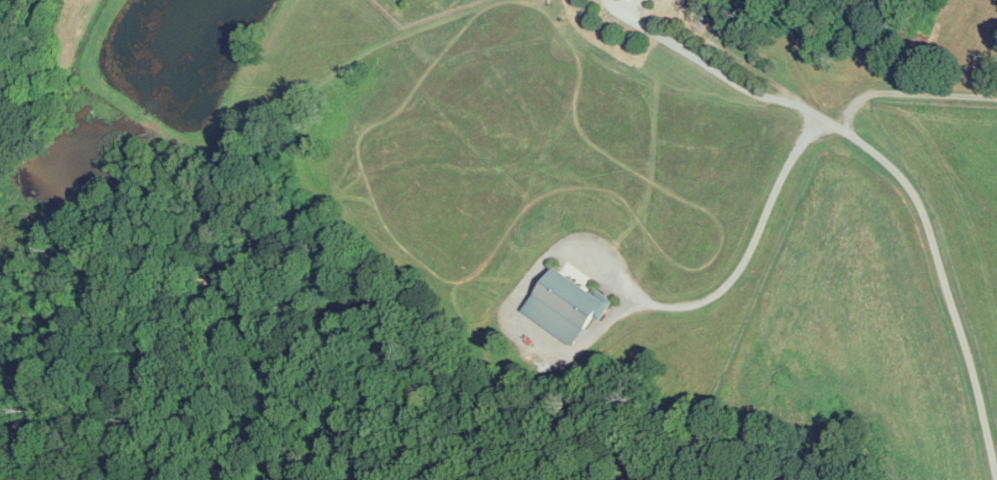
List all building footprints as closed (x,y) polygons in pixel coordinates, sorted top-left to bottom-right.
[(610,302),(560,267),(527,312),(578,348),(610,302)]
